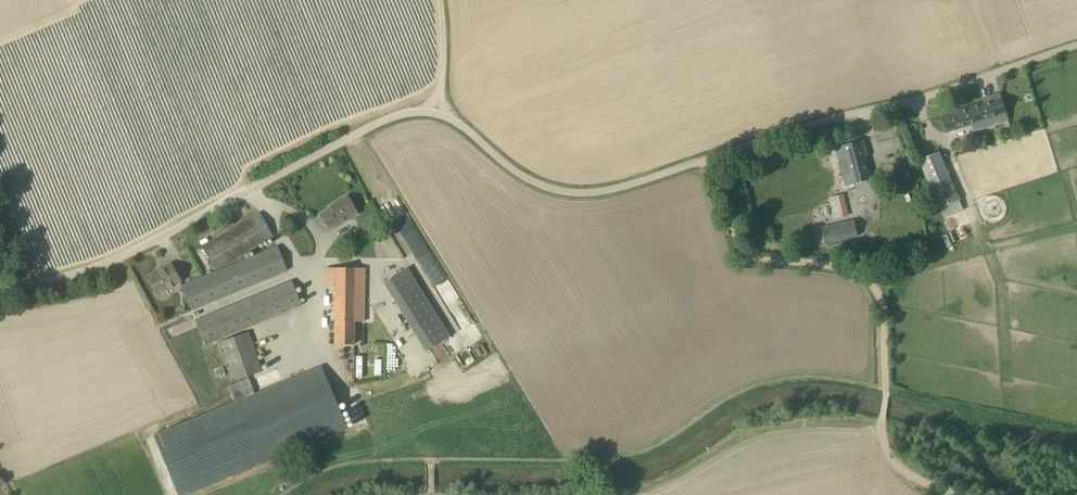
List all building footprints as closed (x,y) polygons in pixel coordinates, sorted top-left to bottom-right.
[(991,126),(1009,120),(1001,93),(983,99),(984,103),(942,116),(947,133),(972,125),(989,119),(991,126)] [(855,183),(870,178),(862,149),(866,147),(864,140),(836,148),(846,183),(854,181),(855,183)] [(940,208),(959,200),(960,200),(939,152),(919,160),(940,208)] [(329,230),(357,213),(347,195),(335,202),(336,205),(320,215),(329,230)] [(834,219),(847,216),(843,195),(829,198),(834,219)] [(260,212),(204,246),(217,269),(273,235),(260,212)] [(847,240),(857,238),(853,222),(822,229),(825,245),(847,240)] [(952,234),(954,241),(965,238),(963,231),(952,234)] [(287,269),(277,246),(182,286),(191,310),(287,269)] [(157,295),(181,282),(171,263),(161,269),(162,271),(148,279),(157,295)] [(424,350),(449,336),(407,267),(382,282),(424,350)] [(364,270),(358,270),(328,269),(328,283),(334,283),(334,345),(355,345),(355,321),(364,322),(365,280),(364,270)] [(292,280),(196,321),(206,345),(302,304),(292,280)] [(249,332),(219,343),(233,381),(246,376),(263,370),(249,332)] [(228,386),(235,401),(154,435),(178,494),(185,494),(347,428),(321,366),(254,393),(248,378),(228,386)]
